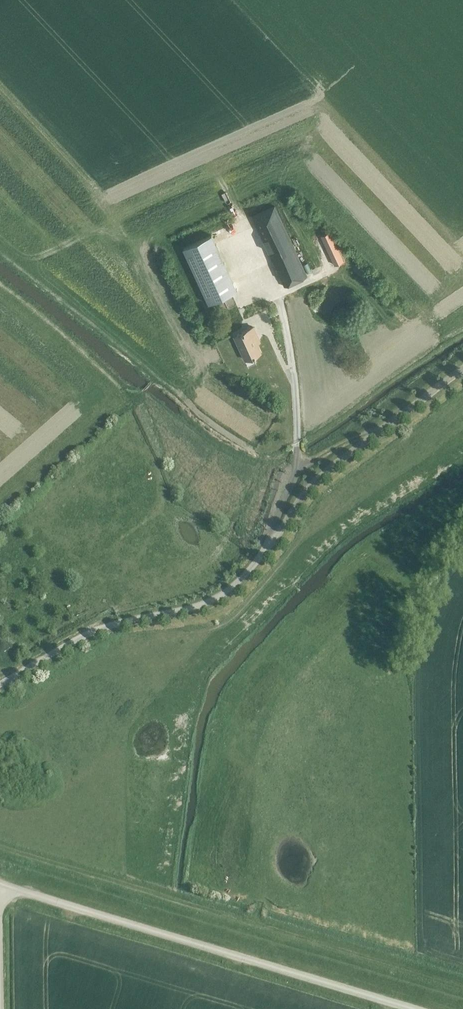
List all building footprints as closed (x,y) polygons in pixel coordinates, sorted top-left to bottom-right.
[(284,286),(306,276),(274,206),(252,216),(284,286)] [(334,265),(343,261),(329,231),(320,235),(334,265)] [(211,234),(183,247),(208,303),(236,290),(211,234)] [(245,359),(260,352),(254,339),(258,337),(253,326),(236,334),(240,342),(237,343),(245,359)] [(251,367),(260,364),(257,357),(249,360),(251,367)]
